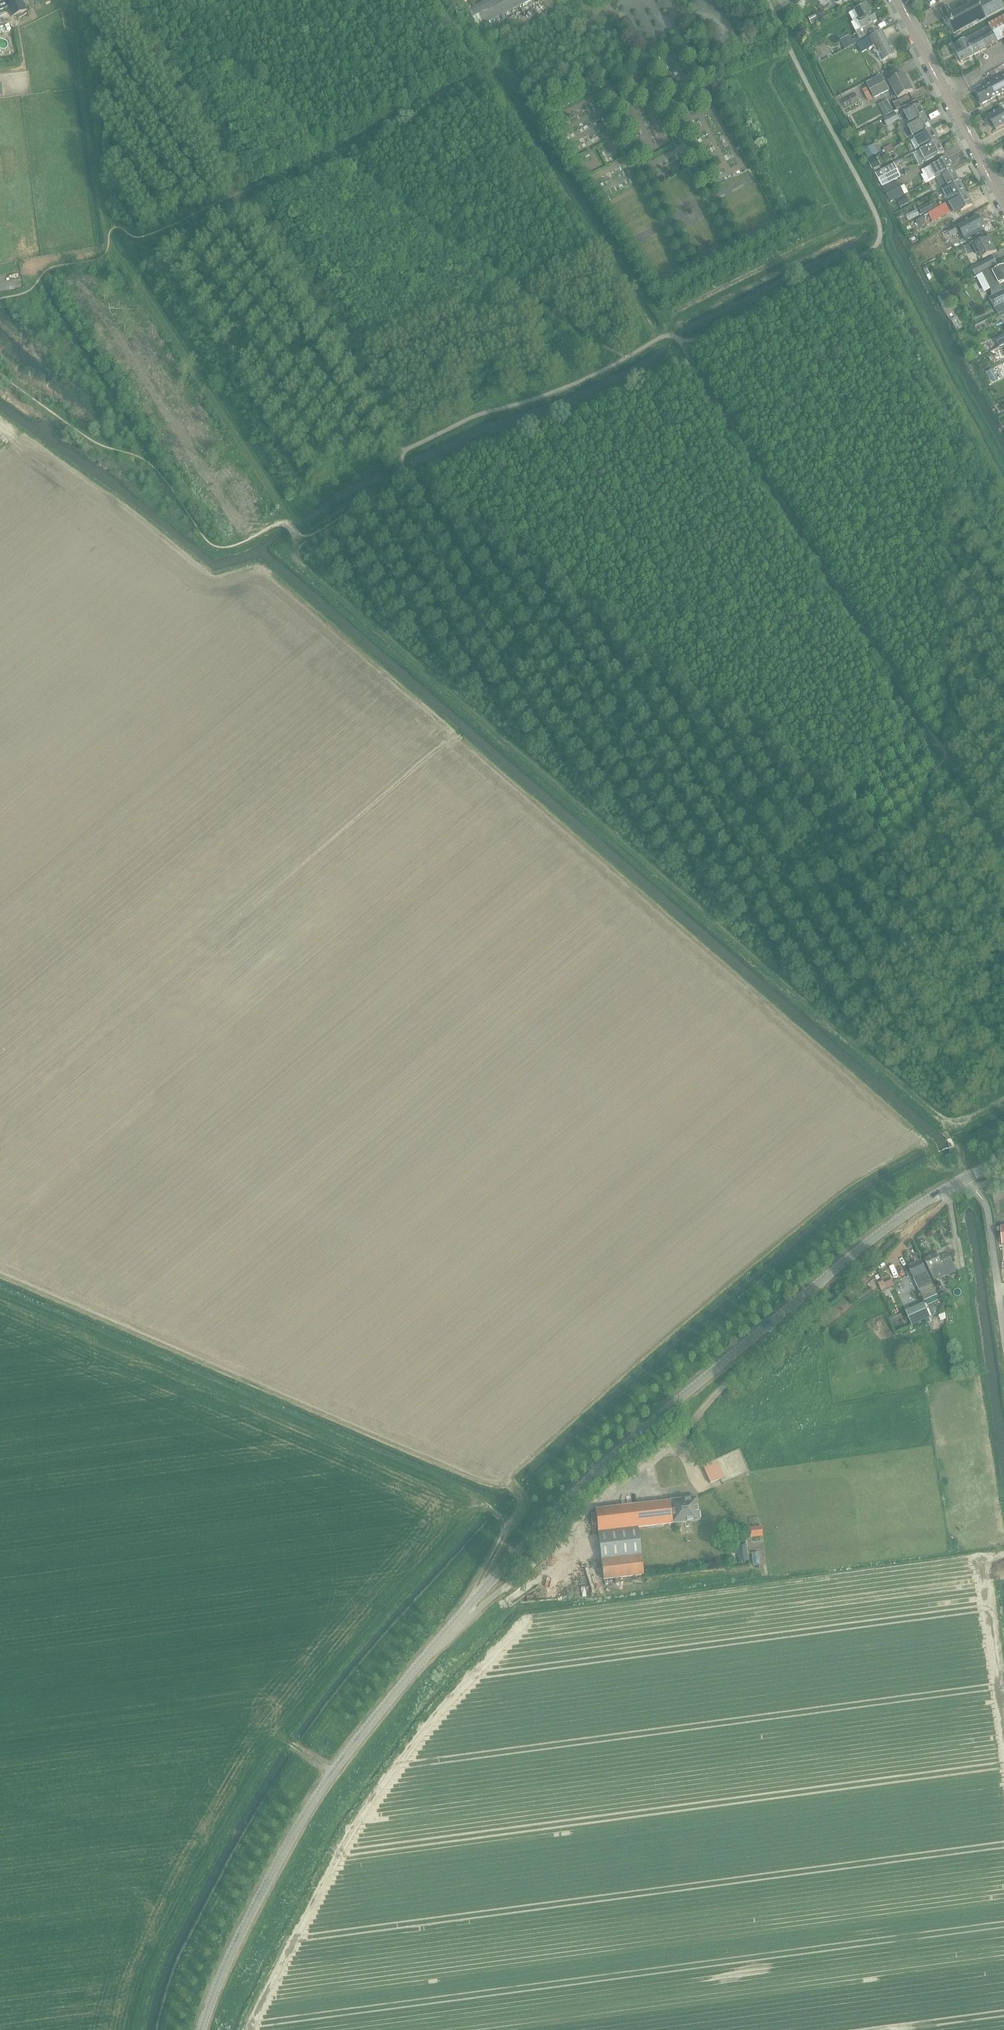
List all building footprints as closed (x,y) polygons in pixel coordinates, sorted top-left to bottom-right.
[(7,9),(11,17),(27,9),(23,1),(23,0),(3,0),(7,9)] [(467,9),(477,28),(530,0),(485,0),(467,9)] [(953,34),(977,21),(977,23),(986,18),(985,18),(1003,9),(998,0),(980,0),(977,2),(976,0),(974,0),(967,4),(968,5),(951,14),(947,7),(941,10),(945,17),(944,18),(953,34)] [(858,19),(856,20),(860,29),(855,31),(859,39),(876,30),(872,22),(876,21),(871,12),(869,13),(865,5),(854,10),(858,19)] [(822,9),(814,13),(818,19),(825,15),(822,9)] [(957,44),(960,49),(955,52),(960,62),(1003,39),(1003,16),(988,24),(989,27),(957,44)] [(873,46),(874,49),(887,42),(881,31),(863,40),(867,49),(873,46)] [(840,40),(845,50),(853,45),(848,36),(840,40)] [(887,42),(874,49),(876,51),(877,54),(881,61),(893,55),(887,42)] [(1000,74),(1002,77),(976,91),(982,104),(1003,92),(1003,72),(1000,74)] [(866,83),(874,98),(889,90),(881,75),(866,83)] [(890,83),(898,98),(912,90),(904,75),(890,83)] [(711,87),(714,92),(725,86),(722,81),(711,87)] [(841,100),(845,107),(859,99),(855,93),(841,100)] [(908,96),(898,101),(900,105),(910,100),(908,96)] [(878,105),(884,116),(894,112),(888,100),(878,105)] [(914,120),(914,122),(926,116),(919,104),(908,110),(909,112),(904,114),(909,123),(914,120)] [(996,130),(1003,126),(1003,114),(1002,110),(988,117),(996,130)] [(655,114),(657,126),(659,126),(660,135),(666,134),(663,113),(655,114)] [(885,119),(888,124),(899,119),(896,113),(885,119)] [(911,125),(908,127),(913,137),(921,133),(932,127),(926,116),(914,122),(910,124),(911,125)] [(921,133),(913,137),(918,146),(919,149),(925,146),(938,139),(932,127),(921,133)] [(944,151),(938,139),(919,149),(920,151),(910,157),(914,168),(933,157),(944,151)] [(863,150),(868,159),(878,152),(873,144),(863,150)] [(923,174),(921,175),(925,184),(936,178),(954,169),(947,156),(936,162),(930,166),(924,169),(921,171),(923,174)] [(876,158),(868,162),(872,169),(880,165),(876,158)] [(875,173),(882,187),(901,177),(893,163),(875,173)] [(954,169),(936,178),(942,190),(960,181),(954,169)] [(883,188),(891,202),(896,199),(905,195),(898,181),(883,188)] [(960,181),(942,190),(948,202),(953,200),(966,193),(960,181)] [(953,200),(948,202),(952,208),(955,214),(957,213),(972,205),(966,193),(953,200)] [(905,195),(896,199),(900,207),(909,203),(905,195)] [(919,208),(922,214),(933,209),(930,203),(919,208)] [(933,222),(950,212),(946,203),(928,213),(933,222)] [(978,216),(958,226),(966,241),(984,231),(982,227),(983,226),(978,216)] [(922,217),(916,221),(920,227),(926,224),(922,217)] [(941,235),(946,232),(941,224),(936,227),(941,235)] [(957,232),(954,227),(947,230),(950,236),(957,232)] [(971,242),(977,253),(979,252),(983,258),(996,250),(989,237),(985,239),(983,236),(980,238),(971,242)] [(971,267),(975,276),(997,264),(993,256),(971,267)] [(982,273),(990,289),(991,297),(989,298),(994,308),(997,315),(998,314),(1003,311),(1003,266),(1003,264),(992,270),(991,268),(982,273)] [(927,267),(924,269),(929,280),(933,278),(932,274),(930,273),(927,267)] [(950,290),(939,296),(942,301),(953,296),(950,290)] [(957,312),(952,313),(955,323),(960,321),(957,312)] [(999,347),(1003,344),(1003,334),(995,339),(999,347)] [(998,379),(992,369),(987,372),(993,382),(998,379)] [(917,1238),(920,1245),(925,1243),(922,1236),(917,1238)] [(944,1250),(954,1246),(952,1241),(942,1244),(944,1250)] [(937,1254),(924,1259),(934,1281),(957,1271),(949,1253),(939,1258),(937,1254)] [(908,1266),(918,1287),(925,1283),(926,1286),(932,1284),(921,1260),(908,1266)] [(878,1283),(882,1291),(895,1285),(892,1279),(884,1283),(883,1280),(878,1283)] [(858,1280),(853,1285),(858,1291),(864,1287),(858,1280)] [(940,1293),(939,1293),(943,1301),(952,1298),(948,1290),(943,1293),(941,1294),(940,1293)] [(906,1311),(912,1325),(930,1316),(924,1303),(906,1311)] [(713,1461),(702,1466),(709,1483),(720,1478),(713,1461)] [(595,1509),(603,1579),(643,1575),(637,1527),(699,1519),(696,1497),(595,1509)] [(749,1528),(750,1537),(761,1535),(760,1527),(749,1528)] [(746,1545),(737,1546),(739,1561),(748,1560),(746,1545)]
